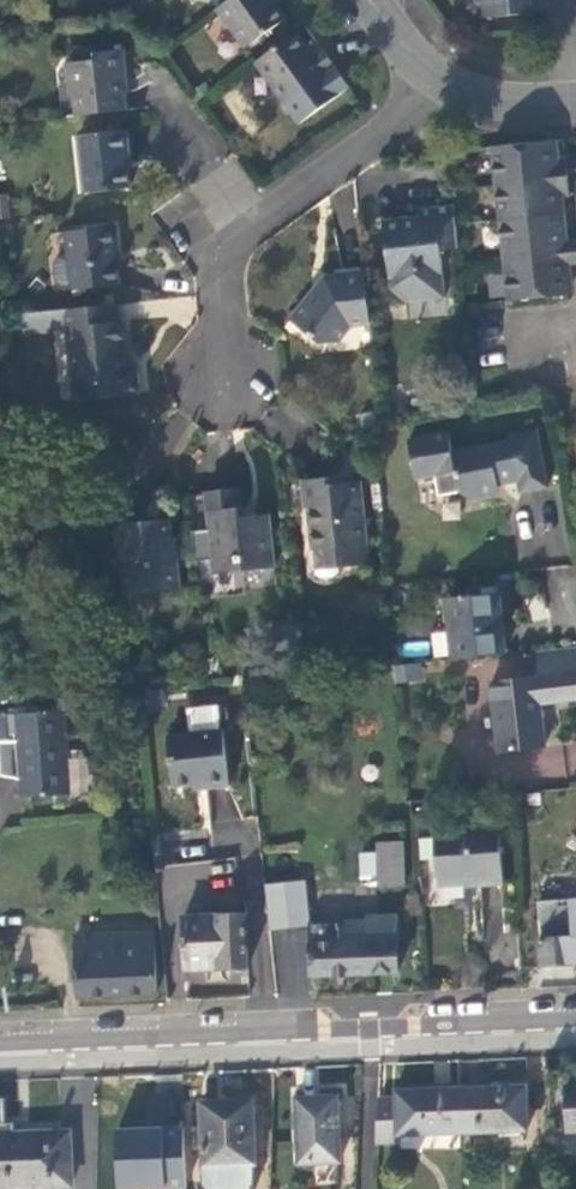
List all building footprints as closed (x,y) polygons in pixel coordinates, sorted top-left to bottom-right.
[(219,7),(247,47),(287,18),(277,5),(272,4),(268,0),(229,0),(219,7)] [(480,17),(551,10),(550,0),(478,0),(480,17)] [(352,87),(336,64),(325,49),(311,59),(307,53),(308,48),(303,42),(297,33),(258,61),(286,100),(302,123),(352,87)] [(79,92),(81,114),(125,109),(123,90),(126,90),(125,82),(124,73),(128,72),(126,49),(95,53),(95,58),(67,60),(70,92),(79,92)] [(129,128),(80,134),(86,191),(133,186),(131,169),(129,154),(132,153),(129,128)] [(557,150),(556,140),(496,146),(501,184),(570,176),(568,156),(558,157),(557,150)] [(562,195),(572,194),(570,176),(501,184),(505,221),(562,213),(564,213),(563,204),(562,195)] [(11,219),(8,202),(0,203),(0,220),(11,219)] [(443,250),(460,248),(458,226),(456,204),(419,208),(420,216),(406,217),(385,220),(392,280),(399,291),(409,302),(448,298),(443,250)] [(505,221),(509,260),(567,253),(565,241),(561,242),(561,237),(560,232),(564,232),(562,213),(505,221)] [(64,285),(74,284),(75,289),(121,284),(118,263),(117,248),(120,248),(118,225),(69,230),(71,257),(61,258),(57,263),(59,280),(64,285)] [(565,241),(567,253),(575,252),(575,240),(565,241)] [(568,265),(575,264),(575,252),(567,253),(568,265)] [(509,260),(513,302),(571,295),(569,275),(564,276),(564,271),(563,266),(568,265),(567,253),(509,260)] [(352,323),(372,321),(366,271),(335,274),(328,283),(324,289),(318,290),(293,320),(321,343),(338,342),(352,323)] [(118,321),(117,304),(22,314),(23,332),(67,328),(73,396),(138,390),(136,364),(127,365),(125,341),(123,320),(118,321)] [(518,491),(546,486),(535,429),(508,435),(509,440),(450,451),(447,432),(407,439),(414,478),(433,475),(437,495),(458,492),(468,498),(490,493),(496,484),(516,480),(518,491)] [(348,474),(334,475),(335,482),(349,480),(348,474)] [(323,476),(303,478),(305,506),(309,506),(316,570),(319,573),(322,576),(332,575),(337,569),(337,566),(364,563),(366,561),(358,479),(349,480),(335,482),(334,475),(323,476)] [(207,490),(209,510),(214,557),(234,555),(236,571),(276,567),(270,513),(253,515),(242,516),(241,506),(239,487),(207,490)] [(152,520),(117,524),(119,546),(123,546),(127,592),(180,586),(176,552),(172,552),(169,518),(152,520)] [(212,574),(236,571),(234,555),(214,557),(210,557),(212,574)] [(504,587),(450,593),(457,654),(510,648),(504,587)] [(575,702),(575,649),(535,655),(538,675),(491,681),(500,749),(548,743),(543,706),(575,702)] [(394,665),(393,681),(420,682),(420,666),(394,665)] [(3,715),(5,735),(11,734),(11,740),(0,741),(0,777),(14,779),(16,797),(35,796),(63,794),(57,711),(3,715)] [(133,735),(131,721),(113,723),(115,738),(133,735)] [(171,740),(178,791),(211,786),(211,792),(234,788),(226,733),(171,740)] [(500,821),(435,826),(439,878),(461,876),(480,875),(480,882),(504,880),(500,821)] [(548,827),(550,841),(565,839),(563,824),(548,827)] [(375,838),(378,882),(404,880),(399,836),(375,838)] [(575,899),(565,839),(550,841),(549,841),(558,902),(575,899)] [(299,942),(297,888),(296,869),(286,869),(286,883),(271,884),(274,921),(278,921),(279,942),(299,942)] [(402,969),(399,911),(371,912),(371,917),(342,919),(343,939),(312,940),(313,973),(354,971),(402,969)] [(214,967),(249,966),(248,929),(247,913),(188,915),(190,967),(214,967)] [(534,919),(535,936),(543,936),(545,963),(575,961),(575,917),(534,919)] [(155,929),(76,933),(79,995),(117,993),(158,991),(155,929)] [(495,1082),(462,1083),(465,1127),(530,1125),(528,1081),(495,1082)] [(401,1093),(384,1094),(382,1137),(404,1137),(404,1129),(465,1127),(462,1083),(427,1085),(401,1086),(401,1093)] [(341,1158),(339,1094),(315,1095),(297,1096),(298,1117),(291,1117),(291,1139),(299,1139),(300,1160),(341,1158)] [(73,1182),(71,1132),(16,1134),(16,1123),(8,1123),(6,1098),(0,1098),(0,1184),(73,1182)] [(204,1126),(194,1127),(195,1147),(205,1147),(206,1165),(216,1164),(216,1173),(248,1171),(248,1163),(257,1162),(254,1105),(235,1106),(225,1107),(225,1100),(221,1100),(221,1107),(206,1108),(206,1100),(203,1101),(204,1126)] [(172,1168),(162,1118),(106,1120),(106,1170),(172,1168)]
